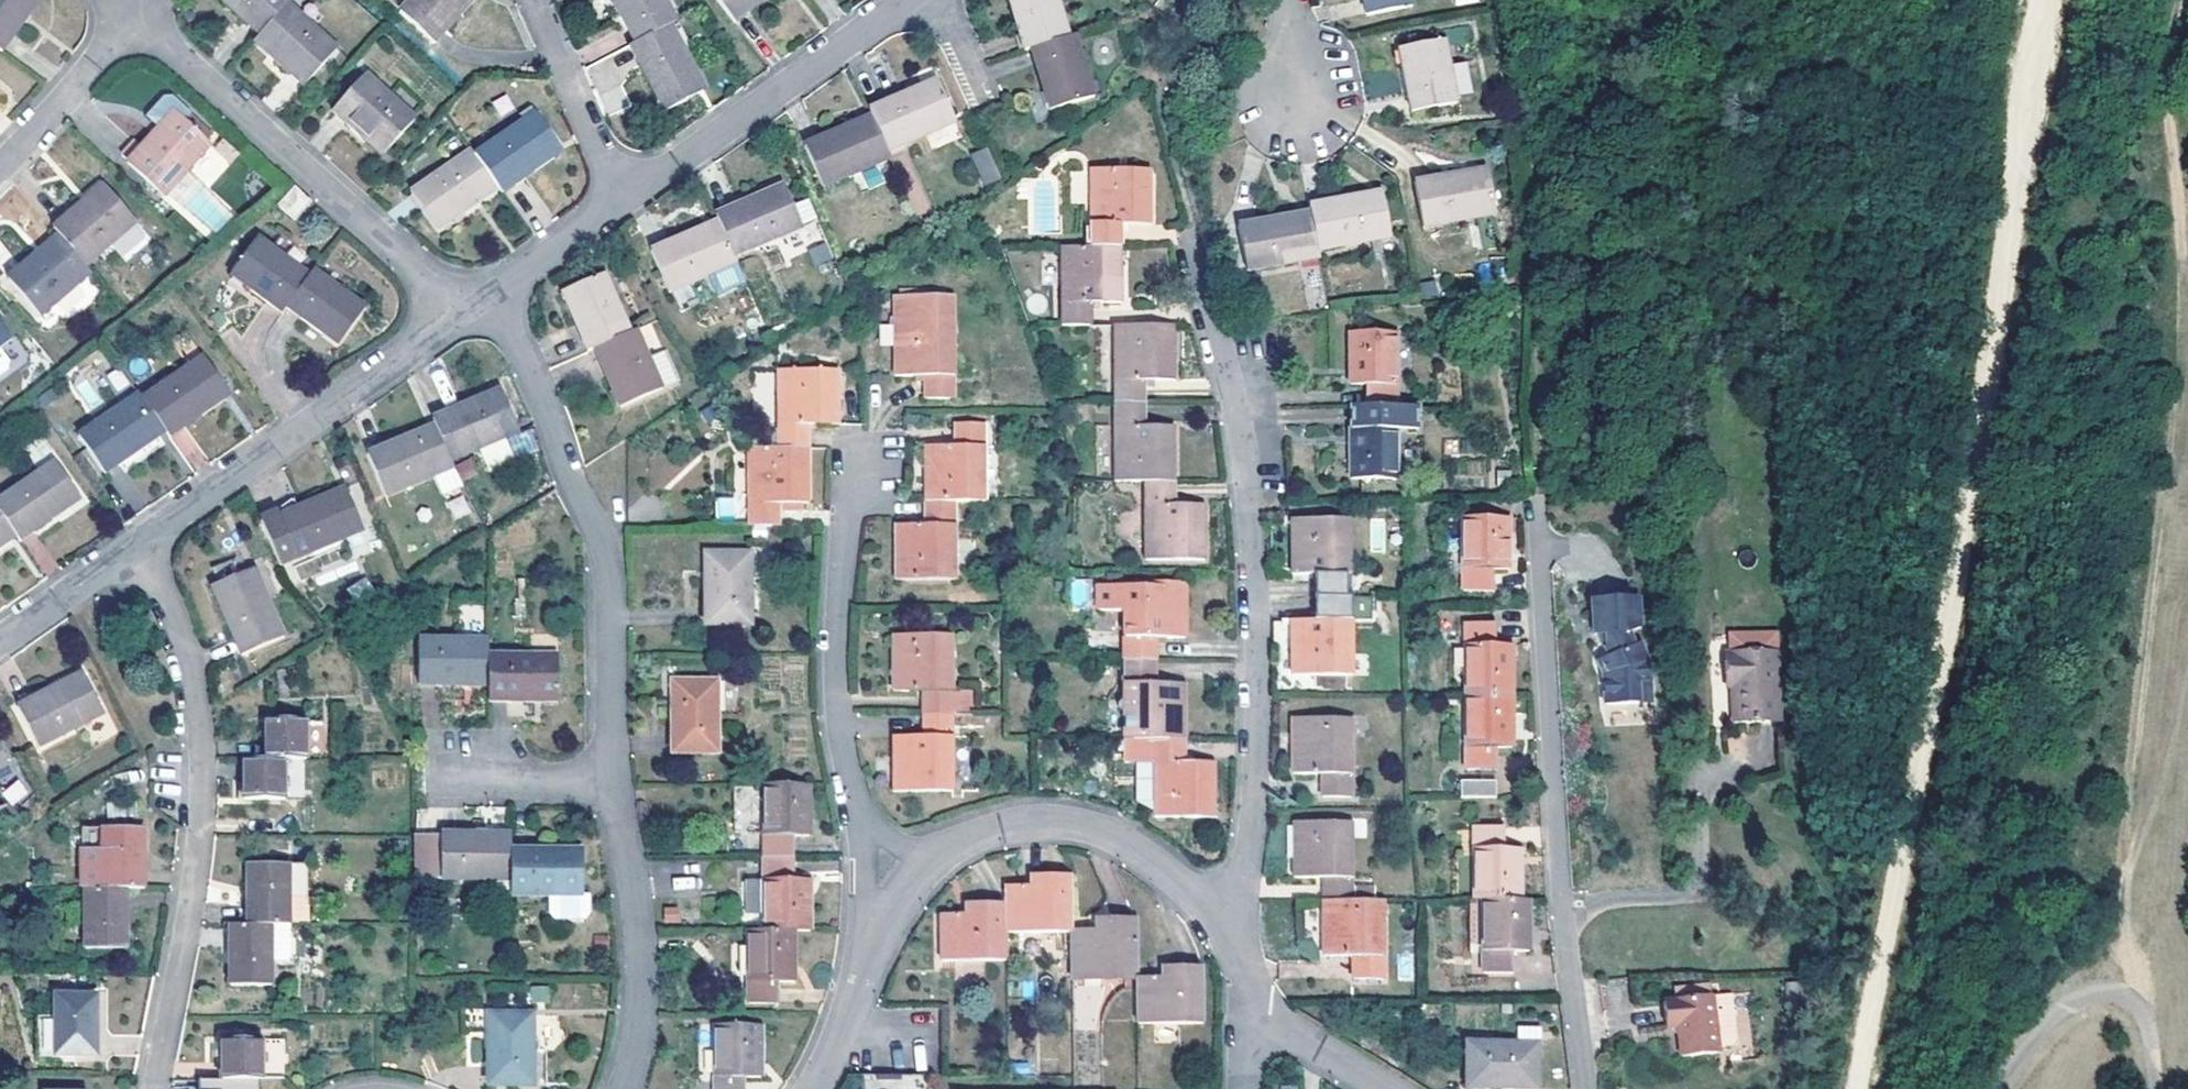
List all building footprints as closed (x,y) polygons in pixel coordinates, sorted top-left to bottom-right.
[(18,17),(14,13),(23,0),(0,0),(0,41),(18,17)] [(253,28),(278,0),(221,0),(253,28)] [(251,31),(270,49),(269,51),(297,75),(328,42),(285,0),(278,0),(253,28),(251,31)] [(394,7),(427,38),(453,10),(447,5),(452,0),(400,0),(394,7)] [(447,5),(453,10),(462,0),(452,0),(447,5)] [(633,37),(669,17),(674,14),(667,0),(613,0),(633,37)] [(729,18),(751,0),(715,0),(729,18)] [(1061,34),(1051,0),(1002,0),(1018,46),(1025,45),(1061,34)] [(633,37),(629,39),(661,102),(694,86),(678,55),(686,51),(669,17),(633,37)] [(1086,91),(1068,31),(1061,34),(1025,45),(1038,87),(1032,89),(1038,108),(1086,91)] [(1449,105),(1434,41),(1395,50),(1399,74),(1394,75),(1404,115),(1449,105)] [(1391,76),(1394,75),(1399,74),(1395,50),(1386,52),(1391,76)] [(702,82),(686,51),(678,55),(694,86),(702,82)] [(406,111),(359,68),(326,107),(353,131),(356,129),(375,146),(406,111)] [(929,76),(863,106),(866,112),(869,121),(883,150),(920,134),(917,127),(946,113),(929,76)] [(185,165),(207,143),(194,130),(174,111),(181,103),(162,86),(152,88),(138,103),(161,124),(154,131),(151,128),(138,143),(128,135),(117,149),(162,191),(185,165)] [(174,111),(194,130),(201,122),(181,103),(174,111)] [(527,108),(470,149),(486,173),(492,181),(497,188),(528,165),(523,159),(551,139),(527,108)] [(869,121),(866,112),(836,126),(839,134),(869,121)] [(956,139),(946,113),(917,127),(920,134),(926,150),(956,139)] [(883,150),(869,121),(839,134),(836,126),(799,143),(818,187),(847,173),(886,157),(883,150)] [(556,146),(551,139),(523,159),(528,165),(556,146)] [(470,149),(465,143),(460,146),(448,154),(404,187),(433,224),(465,200),(459,192),(486,173),(470,149)] [(988,147),(970,153),(982,185),(999,179),(988,147)] [(894,176),(886,157),(847,173),(854,192),(894,176)] [(1480,163),(1447,169),(1448,177),(1481,170),(1480,163)] [(185,165),(162,191),(210,234),(232,211),(185,165)] [(1084,247),(1114,246),(1114,223),(1144,222),(1142,167),(1083,169),(1084,247)] [(1489,213),(1481,170),(1448,177),(1447,169),(1408,176),(1417,227),(1466,219),(1489,213)] [(492,181),(486,173),(459,192),(465,200),(492,181)] [(72,199),(44,225),(50,233),(77,262),(98,242),(126,216),(96,182),(75,201),(72,199)] [(779,183),(749,196),(752,203),(783,190),(779,183)] [(1370,185),(1340,191),(1342,200),(1372,194),(1370,185)] [(307,201),(292,187),(277,205),(293,218),(309,202),(307,201)] [(749,196),(712,212),(714,218),(717,225),(731,255),(767,239),(798,227),(783,190),(752,203),(749,196)] [(1340,191),(1301,198),(1302,203),(1304,212),(1310,245),(1361,235),(1380,231),(1372,194),(1342,200),(1340,191)] [(1304,212),(1302,203),(1268,210),(1271,219),(1304,212)] [(1310,245),(1304,212),(1271,219),(1268,210),(1229,217),(1239,265),(1311,252),(1310,245)] [(1495,246),(1489,213),(1466,219),(1473,250),(1495,246)] [(136,228),(126,216),(98,242),(108,252),(136,228)] [(717,225),(714,218),(684,230),(687,239),(717,225)] [(731,255),(717,225),(687,239),(684,230),(646,246),(665,291),(734,262),(731,255)] [(807,248),(798,227),(767,239),(777,261),(807,248)] [(1387,229),(1380,231),(1361,235),(1364,253),(1391,248),(1387,229)] [(50,233),(31,252),(28,249),(0,273),(0,275),(33,311),(83,268),(77,262),(50,233)] [(221,271),(274,311),(279,303),(302,271),(249,233),(221,271)] [(992,234),(993,248),(1012,248),(1012,234),(992,234)] [(807,248),(814,265),(832,257),(825,241),(807,248)] [(1115,302),(1114,246),(1084,247),(1054,247),(1056,324),(1085,323),(1085,303),(1115,302)] [(631,324),(640,320),(616,261),(598,268),(623,327),(631,324)] [(302,271),(279,303),(329,340),(358,303),(306,265),(302,271)] [(588,343),(623,327),(598,268),(555,286),(580,346),(588,343)] [(947,397),(946,320),(886,319),(887,375),(917,375),(918,397),(947,397)] [(1108,324),(1108,401),(1139,401),(1138,378),(1168,378),(1168,322),(1108,324)] [(644,354),(631,324),(623,327),(588,343),(613,402),(655,385),(644,354)] [(1367,393),(1367,414),(1397,413),(1396,340),(1352,341),(1352,392),(1367,393)] [(658,348),(644,354),(655,385),(670,379),(658,348)] [(151,421),(157,428),(160,432),(191,410),(186,404),(213,385),(191,352),(131,393),(149,418),(151,421)] [(128,388),(109,361),(92,374),(110,400),(128,388)] [(771,371),(772,447),(802,447),(802,423),(831,423),(831,369),(771,371)] [(217,392),(213,385),(186,404),(191,410),(217,392)] [(431,420),(434,428),(447,457),(471,447),(484,442),(480,434),(512,422),(496,385),(428,413),(431,420)] [(131,393),(128,388),(110,400),(68,429),(96,469),(128,447),(123,440),(151,421),(149,418),(131,393)] [(1139,401),(1108,401),(1109,480),(1139,480),(1169,479),(1168,423),(1139,423),(1139,401)] [(1397,413),(1367,414),(1367,436),(1352,436),(1353,486),(1397,486),(1397,413)] [(434,428),(431,420),(400,433),(403,441),(434,428)] [(157,428),(151,421),(123,440),(128,447),(157,428)] [(918,444),(918,499),(949,498),(978,498),(977,422),(949,421),(948,444),(918,444)] [(447,457),(434,428),(403,441),(400,433),(365,448),(383,493),(428,474),(450,466),(447,457)] [(503,460),(491,430),(480,434),(484,442),(471,447),(481,470),(503,460)] [(610,443),(615,439),(612,434),(604,439),(600,442),(604,447),(610,443)] [(6,453),(21,474),(40,461),(25,439),(6,453)] [(772,447),(742,448),(742,498),(709,498),(709,526),(774,525),(774,511),(802,511),(802,447),(772,447)] [(6,540),(37,518),(33,511),(63,490),(40,461),(21,474),(0,488),(0,531),(2,534),(6,540)] [(458,485),(450,466),(428,474),(437,494),(458,485)] [(1139,480),(1141,558),(1200,557),(1200,503),(1170,502),(1169,479),(1139,480)] [(340,482),(309,496),(311,504),(344,491),(340,482)] [(256,513),(258,518),(293,504),(287,489),(256,513)] [(68,498),(63,490),(33,511),(37,518),(68,498)] [(258,518),(276,560),(358,526),(344,491),(311,504),(309,496),(293,504),(258,518)] [(454,519),(470,512),(463,494),(446,501),(454,519)] [(949,498),(918,499),(917,522),(889,523),(889,577),(949,575),(949,498)] [(1502,566),(1501,516),(1455,518),(1457,588),(1486,588),(1486,567),(1502,566)] [(1315,596),(1353,595),(1353,519),(1285,518),(1286,574),(1315,574),(1315,596)] [(1370,550),(1382,552),(1385,520),(1373,518),(1370,550)] [(745,565),(745,553),(733,554),(698,554),(699,625),(746,624),(745,565)] [(251,605),(261,600),(246,567),(237,572),(251,605)] [(233,656),(277,637),(261,600),(251,605),(237,572),(204,587),(233,656)] [(1128,572),(1128,581),(1161,581),(1161,572),(1128,572)] [(1098,576),(1099,585),(1113,585),(1113,576),(1098,576)] [(349,590),(360,608),(378,596),(367,579),(349,590)] [(1087,605),(1089,580),(1072,579),(1071,604),(1087,605)] [(1118,611),(1119,659),(1149,658),(1149,637),(1178,636),(1177,581),(1161,581),(1128,581),(1117,582),(1117,586),(1118,611)] [(1118,611),(1117,586),(1090,586),(1090,611),(1118,611)] [(1627,594),(1580,598),(1583,633),(1587,632),(1595,632),(1596,645),(1593,646),(1598,655),(1587,661),(1593,673),(1595,703),(1629,700),(1628,679),(1640,677),(1639,660),(1630,641),(1625,643),(1618,629),(1630,623),(1627,594)] [(1266,622),(1267,647),(1286,648),(1287,675),(1354,674),(1353,595),(1315,596),(1315,617),(1287,618),(1287,622),(1266,622)] [(1459,619),(1459,692),(1505,691),(1504,642),(1489,642),(1487,619),(1459,619)] [(1587,632),(1593,646),(1596,645),(1595,632),(1587,632)] [(916,711),(948,711),(947,635),(888,635),(889,690),(917,689),(916,711)] [(485,653),(485,636),(413,637),(413,680),(485,681),(485,653)] [(1736,654),(1783,653),(1782,636),(1736,637),(1736,654)] [(556,653),(485,653),(485,681),(485,697),(556,697),(556,653)] [(1783,653),(1736,654),(1737,716),(1784,715),(1783,653)] [(1149,658),(1119,659),(1118,738),(1179,736),(1178,681),(1150,681),(1149,658)] [(77,667),(49,682),(53,690),(81,674),(77,667)] [(0,708),(0,717),(4,724),(18,751),(76,721),(99,707),(81,674),(53,690),(49,682),(0,708)] [(1640,677),(1628,679),(1629,700),(1642,699),(1640,677)] [(711,751),(709,680),(665,680),(667,751),(711,751)] [(1505,691),(1459,692),(1460,765),(1490,764),(1490,743),(1505,743),(1505,691)] [(112,730),(99,707),(76,721),(87,744),(112,730)] [(948,747),(948,711),(916,711),(917,720),(917,734),(888,735),(889,789),(949,788),(948,747)] [(264,717),(263,754),(304,754),(303,716),(264,717)] [(1318,793),(1348,793),(1346,716),(1288,717),(1289,772),(1318,771),(1318,793)] [(1179,758),(1179,736),(1118,738),(1119,766),(1126,767),(1127,801),(1149,807),(1150,815),(1210,814),(1211,759),(1179,758)] [(263,754),(243,754),(243,794),(303,795),(304,754),(263,754)] [(1489,777),(1454,777),(1454,794),(1490,793),(1489,777)] [(11,807),(29,794),(18,779),(0,792),(11,807)] [(803,781),(758,783),(760,855),(789,854),(789,834),(803,833),(803,781)] [(1320,897),(1351,897),(1349,821),(1289,821),(1291,876),(1319,876),(1320,897)] [(1479,895),(1516,895),(1515,844),(1499,845),(1499,824),(1470,824),(1470,895),(1479,895)] [(85,828),(86,887),(100,887),(101,827),(85,828)] [(101,827),(100,887),(121,886),(139,886),(138,827),(101,827)] [(508,851),(507,835),(408,833),(408,877),(507,878),(508,851)] [(578,852),(508,851),(507,878),(507,896),(551,896),(577,896),(578,852)] [(760,916),(761,927),(790,927),(806,927),(805,877),(790,876),(789,854),(760,855),(760,880),(760,916)] [(243,860),(243,920),(266,920),(282,919),(282,860),(243,860)] [(301,860),(282,860),(282,919),(288,920),(301,920),(301,860)] [(1004,931),(1069,930),(1068,872),(1029,873),(1029,885),(1004,885),(1004,902),(1004,931)] [(760,916),(760,880),(738,880),(738,916),(760,916)] [(86,887),(81,887),(82,947),(122,947),(121,886),(100,887),(86,887)] [(1525,946),(1525,894),(1516,895),(1479,895),(1480,968),(1508,967),(1509,947),(1525,946)] [(577,896),(551,896),(550,916),(557,920),(584,921),(590,916),(590,896),(577,896)] [(1383,974),(1382,896),(1351,897),(1320,897),(1321,953),(1352,953),(1353,975),(1383,974)] [(1004,931),(1004,902),(965,902),(964,912),(939,912),(939,960),(1005,959),(1004,931)] [(1069,930),(1070,975),(1134,974),(1133,917),(1093,918),(1093,930),(1069,930)] [(243,920),(227,920),(226,980),(286,979),(287,958),(309,959),(310,920),(301,920),(288,920),(282,919),(266,920),(243,920)] [(761,927),(745,928),(746,1000),(775,999),(775,978),(790,978),(790,927),(761,927)] [(1134,974),(1135,1021),(1200,1021),(1198,971),(1198,963),(1190,964),(1158,964),(1159,973),(1134,974)] [(1720,981),(1701,983),(1664,986),(1652,988),(1655,1014),(1663,1014),(1667,1045),(1707,1041),(1705,1030),(1719,1029),(1724,1023),(1720,981)] [(91,1051),(91,992),(52,993),(52,1015),(52,1052),(91,1051)] [(52,1052),(52,1015),(35,1015),(35,1052),(52,1052)] [(483,1030),(484,1016),(461,1016),(462,1031),(483,1030)] [(527,1016),(484,1016),(483,1030),(482,1086),(526,1086),(527,1016)] [(758,1023),(714,1024),(715,1088),(742,1088),(742,1075),(759,1075),(758,1023)] [(216,1074),(254,1074),(255,1035),(217,1034),(216,1074)] [(276,1036),(255,1035),(254,1074),(276,1074),(276,1036)] [(1534,1084),(1534,1042),(1464,1043),(1465,1085),(1534,1084)] [(216,1074),(194,1074),(193,1088),(216,1088),(216,1074)]
